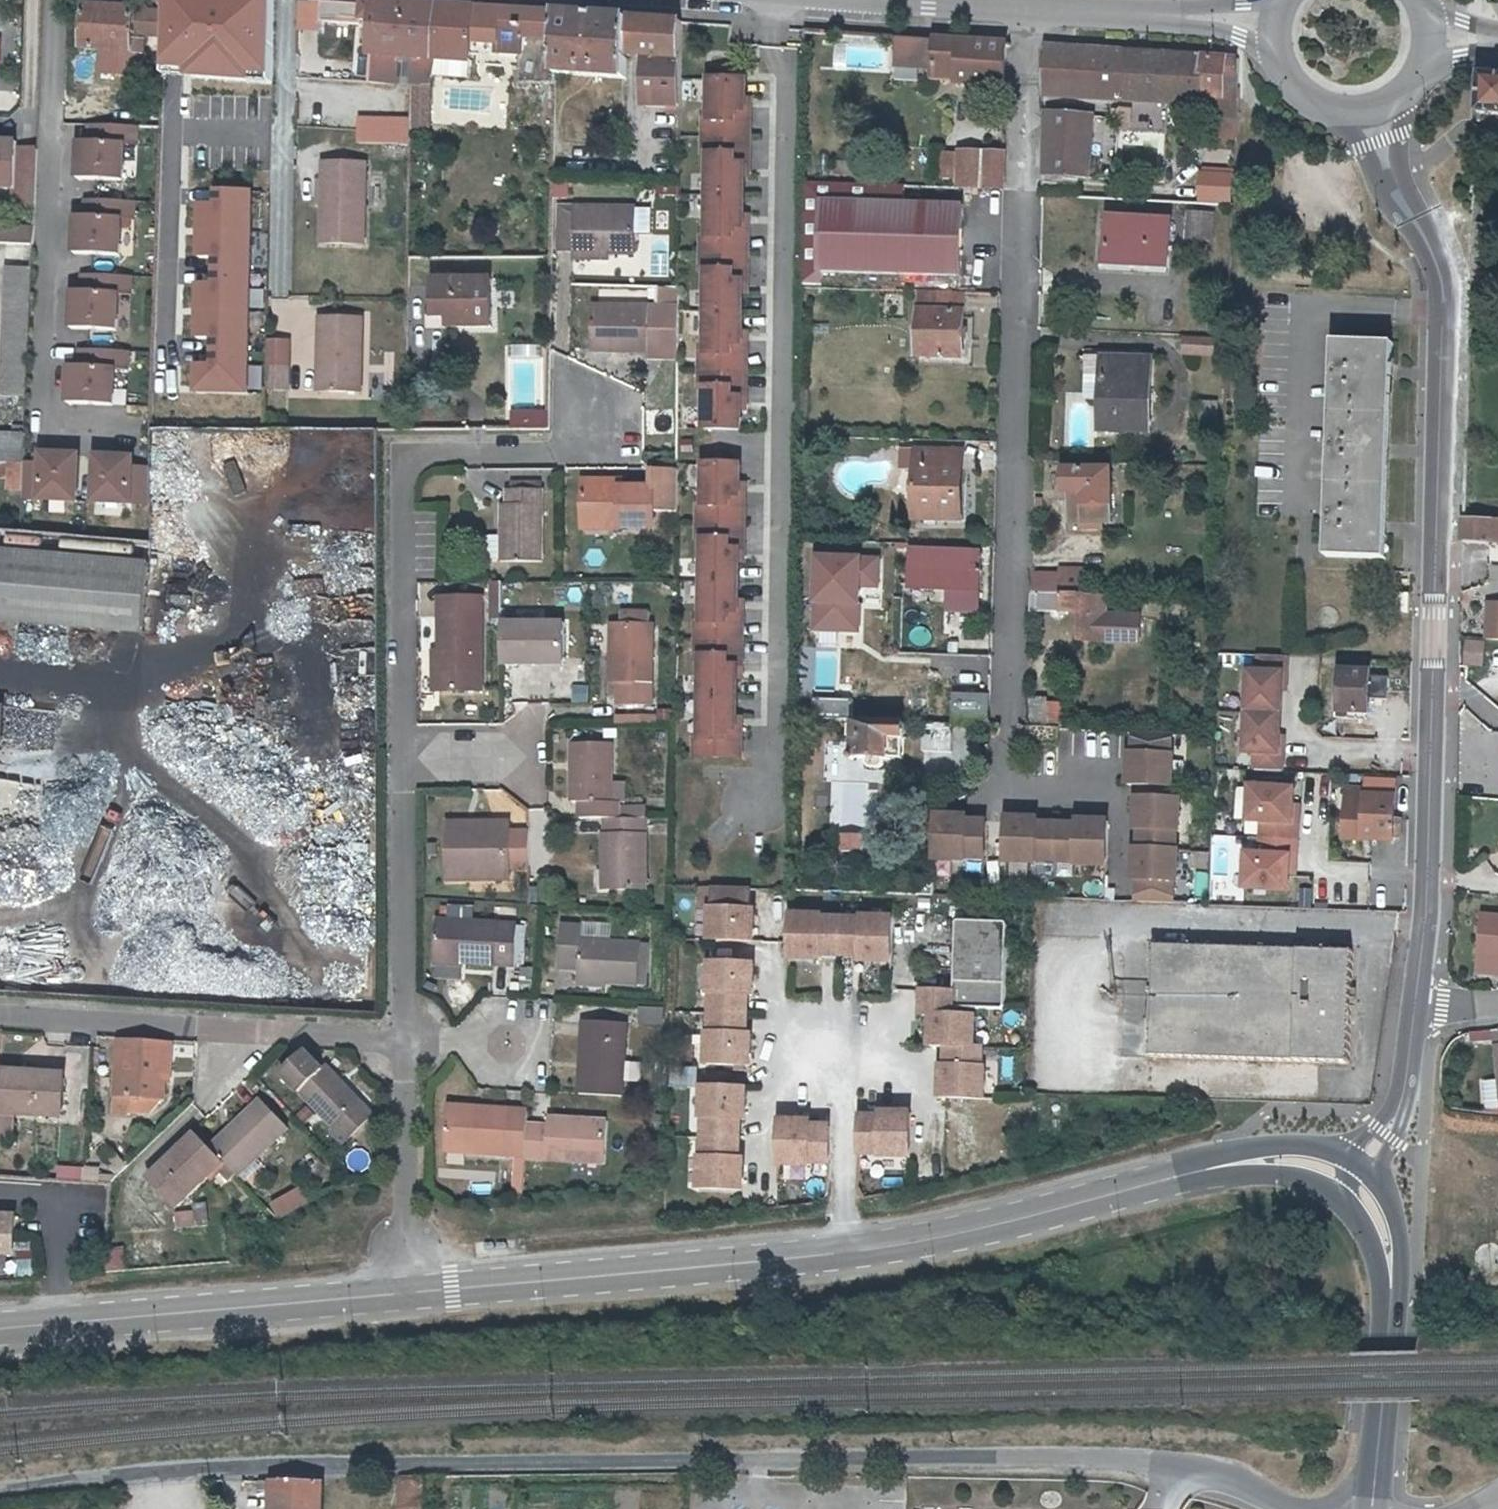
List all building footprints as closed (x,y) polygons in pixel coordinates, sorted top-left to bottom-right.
[(170,76),(279,83),(284,0),(175,0),(170,76)] [(321,32),(322,5),(306,4),(301,3),(300,31),(321,32)] [(400,65),(436,69),(441,16),(365,9),(363,29),(376,29),(374,63),(373,89),(398,91),(400,65)] [(165,28),(166,13),(88,10),(86,52),(108,53),(143,55),(144,49),(137,49),(137,35),(165,36),(165,28)] [(448,70),(470,71),(472,53),(498,56),(500,47),(519,49),(518,67),(517,95),(555,97),(555,87),(556,26),(441,16),(436,69),(448,70)] [(556,26),(555,87),(626,93),(627,70),(629,33),(556,26)] [(629,33),(627,70),(645,71),(646,34),(629,33)] [(646,34),(645,71),(644,121),(668,123),(682,123),(683,38),(646,34)] [(847,70),(888,72),(889,47),(848,45),(847,70)] [(519,49),(500,47),(498,56),(497,65),(518,67),(519,49)] [(909,77),(910,49),(898,48),(897,76),(909,77)] [(936,50),(910,49),(909,77),(934,78),(934,86),(961,87),(961,95),(1007,97),(1008,54),(936,50)] [(143,55),(108,53),(107,73),(142,75),(143,55)] [(1192,110),(1193,102),(1195,62),(1171,61),(1123,59),(1047,56),(1046,105),(1170,109),(1192,110)] [(1240,64),(1195,62),(1193,102),(1225,104),(1226,82),(1239,82),(1240,64)] [(414,93),(433,95),(436,69),(400,65),(398,91),(414,93)] [(1483,75),(1481,112),(1497,113),(1497,76),(1483,75)] [(429,140),(433,95),(414,93),(409,138),(429,140)] [(704,438),(741,439),(741,408),(747,408),(747,397),(742,397),(742,364),(747,365),(747,353),(742,354),(743,292),(748,292),(748,281),(743,281),(744,249),(749,248),(749,238),(744,237),(744,176),(750,176),(750,166),(744,166),(745,136),(750,136),(750,122),(745,122),(745,94),(709,93),(708,133),(703,132),(703,167),(708,167),(707,249),(702,249),(701,284),(706,284),(705,365),(700,365),(700,400),(705,400),(704,438)] [(1121,134),(1131,135),(1131,118),(1121,118),(1121,134)] [(358,135),(400,138),(400,128),(358,124),(358,135)] [(1094,125),(1045,124),(1044,184),(1078,184),(1092,184),(1094,125)] [(137,129),(90,127),(89,145),(79,144),(78,181),(122,183),(124,147),(137,148),(137,129)] [(400,138),(358,135),(357,149),(399,152),(400,138)] [(14,189),(13,204),(35,205),(37,153),(16,151),(16,145),(0,144),(0,188),(14,189)] [(960,197),(1005,197),(1006,162),(962,161),(961,167),(961,179),(960,197)] [(365,170),(322,167),(319,247),(362,249),(365,170)] [(945,179),(961,179),(961,167),(946,167),(945,179)] [(1120,173),(1120,184),(1132,184),(1132,173),(1120,173)] [(1232,201),(1233,177),(1205,177),(1204,201),(1232,201)] [(257,398),(261,194),(220,194),(220,206),(204,206),(203,264),(224,265),(223,287),(203,287),(202,347),(215,347),(215,372),(199,371),(199,397),(257,398)] [(76,219),(75,256),(119,258),(121,222),(133,223),(134,204),(87,202),(86,219),(76,219)] [(579,210),(577,244),(577,252),(613,255),(612,249),(638,250),(639,230),(640,204),(580,202),(579,210)] [(655,205),(640,204),(639,230),(655,231),(655,205)] [(577,244),(579,210),(563,210),(561,243),(577,244)] [(961,279),(963,217),(822,215),(820,278),(961,279)] [(1211,242),(1212,216),(1192,216),(1191,242),(1211,242)] [(1220,216),(1212,216),(1211,242),(1219,243),(1220,216)] [(1111,224),(1108,266),(1136,267),(1136,272),(1171,273),(1173,227),(1111,224)] [(34,248),(34,231),(0,228),(0,245),(34,248)] [(32,271),(4,270),(0,367),(0,397),(27,399),(32,271)] [(83,294),(73,294),(71,331),(116,333),(118,297),(130,297),(131,279),(84,277),(83,294)] [(432,322),(447,322),(446,332),(490,334),(491,287),(433,284),(433,297),(432,322)] [(446,332),(447,322),(432,322),(433,297),(428,297),(427,331),(427,334),(446,335),(446,332)] [(966,299),(941,299),(940,318),(920,318),(918,362),(964,363),(966,299)] [(590,360),(647,363),(677,365),(679,321),(649,319),(591,316),(590,360)] [(360,322),(316,320),(314,391),(357,394),(360,322)] [(285,388),(286,341),(265,340),(262,387),(285,388)] [(1220,358),(1221,343),(1185,341),(1183,355),(1220,358)] [(1396,372),(1397,344),(1336,342),(1329,554),(1389,557),(1390,529),(1393,451),(1396,372)] [(128,355),(81,352),(80,370),(70,369),(68,406),(113,408),(114,372),(127,372),(128,355)] [(1106,389),(1106,403),(1105,435),(1151,435),(1153,363),(1107,362),(1098,362),(1089,370),(1089,389),(1106,389)] [(1089,403),(1106,403),(1106,389),(1089,389),(1089,403)] [(1219,404),(1203,404),(1203,424),(1219,424),(1219,404)] [(530,419),(511,418),(511,435),(529,435),(530,419)] [(548,420),(530,419),(529,435),(548,436),(548,420)] [(25,436),(0,435),(0,491),(23,492),(25,436)] [(45,464),(31,464),(29,503),(85,505),(87,455),(45,454),(45,464)] [(148,508),(149,468),(135,468),(136,457),(94,456),(92,505),(148,508)] [(961,523),(964,457),(918,457),(916,523),(961,523)] [(1113,465),(1067,465),(1066,496),(1073,497),(1073,527),(1112,527),(1113,465)] [(740,503),(740,473),(704,472),(703,514),(698,514),(698,549),(703,549),(702,630),(697,630),(697,665),(702,665),(701,747),(696,747),(696,761),(737,761),(737,747),(743,747),(743,736),(737,736),(738,674),(743,675),(744,664),(738,664),(738,630),(744,631),(744,620),(738,620),(740,557),(745,558),(745,547),(740,547),(740,514),(745,514),(746,503),(740,503)] [(677,521),(677,479),(650,478),(650,495),(620,494),(619,489),(581,488),(580,529),(617,529),(617,536),(652,537),(652,520),(677,521)] [(511,497),(540,497),(540,489),(511,489),(511,497)] [(542,497),(540,497),(511,497),(508,496),(508,511),(502,510),(502,543),(504,543),(504,567),(542,569),(542,497)] [(1466,518),(1465,542),(1490,544),(1491,539),(1497,540),(1497,521),(1466,518)] [(502,543),(486,542),(486,566),(498,566),(498,568),(504,567),(504,543),(502,543)] [(147,562),(0,548),(0,620),(142,633),(147,562)] [(925,588),(926,552),(913,552),(912,587),(925,588)] [(983,553),(926,552),(925,588),(981,588),(983,553)] [(1034,595),(1084,596),(1084,591),(1100,591),(1101,575),(1084,574),(1084,571),(1059,570),(1059,576),(1034,575),(1034,595)] [(1084,596),(1034,595),(1034,612),(1083,612),(1083,642),(1142,642),(1142,616),(1107,616),(1107,599),(1085,599),(1085,596),(1084,596)] [(438,650),(437,690),(480,691),(481,599),(438,598),(438,650)] [(533,663),(563,664),(563,630),(500,628),(500,668),(533,669),(533,663)] [(616,660),(610,659),(609,687),(617,687),(617,696),(617,711),(651,712),(653,632),(617,631),(616,660)] [(1483,666),(1483,640),(1462,640),(1462,666),(1483,666)] [(1291,655),(1263,653),(1262,670),(1253,670),(1249,751),(1258,752),(1257,768),(1285,770),(1286,751),(1282,752),(1286,673),(1290,673),(1291,655)] [(1371,671),(1343,670),(1341,711),(1368,712),(1371,671)] [(617,687),(609,687),(609,696),(617,696),(617,687)] [(957,695),(955,725),(992,726),(993,695),(957,695)] [(1049,697),(1032,696),(1031,724),(1060,725),(1061,702),(1048,702),(1049,697)] [(922,754),(950,754),(950,723),(922,723),(922,754)] [(854,761),(867,761),(867,767),(870,771),(881,771),(883,768),(883,762),(888,762),(889,742),(904,741),(905,726),(855,725),(854,761)] [(1132,753),(1130,784),(1174,787),(1176,755),(1173,755),(1174,735),(1137,733),(1136,753),(1132,753)] [(578,822),(606,823),(617,822),(617,813),(617,809),(610,809),(610,790),(610,750),(571,748),(571,806),(579,807),(578,822)] [(1368,780),(1368,788),(1350,788),(1347,838),(1396,840),(1398,781),(1368,780)] [(1298,787),(1252,785),(1250,820),(1264,821),(1262,854),(1248,853),(1246,889),(1292,891),(1294,856),(1299,857),(1302,822),(1296,822),(1298,787)] [(610,809),(617,809),(625,809),(625,790),(610,790),(610,809)] [(1183,799),(1138,798),(1137,829),(1142,829),(1141,849),(1136,848),(1135,880),(1140,880),(1139,901),(1176,903),(1177,881),(1180,881),(1181,850),(1178,850),(1179,830),(1181,830),(1183,799)] [(617,822),(645,823),(645,813),(617,813),(617,822)] [(970,816),(939,815),(937,858),(968,859),(968,857),(988,858),(989,821),(970,820),(970,816)] [(1041,818),(1009,818),(1008,861),(1039,862),(1039,860),(1077,861),(1078,864),(1109,865),(1111,821),(1079,820),(1080,824),(1041,823),(1041,818)] [(617,822),(606,823),(606,841),(603,841),(603,873),(608,874),(609,893),(646,894),(645,823),(617,822)] [(527,837),(527,834),(507,833),(507,823),(472,823),(472,830),(445,830),(445,880),(508,881),(507,870),(527,871),(527,837)] [(838,851),(861,852),(862,835),(839,833),(838,851)] [(750,891),(711,890),(711,910),(708,910),(708,944),(753,945),(754,911),(749,911),(750,891)] [(1484,913),(1480,951),(1480,957),(1478,974),(1497,976),(1497,915),(1484,913)] [(822,916),(790,915),(789,960),(821,961),(821,956),(861,958),(861,962),(893,963),(893,918),(862,917),(862,920),(822,919),(822,916)] [(512,968),(515,925),(435,919),(432,963),(512,968)] [(1007,1009),(1009,922),(957,921),(955,992),(955,1007),(1007,1009)] [(563,949),(562,969),(579,969),(579,982),(639,986),(640,945),(580,941),(581,928),(559,926),(558,948),(563,949)] [(1355,950),(1155,944),(1152,1054),(1351,1061),(1355,950)] [(640,945),(639,986),(648,986),(650,945),(640,945)] [(753,965),(708,964),(708,996),(710,996),(709,1036),(706,1036),(706,1068),(750,1069),(751,1037),(747,1037),(748,997),(752,998),(753,965)] [(955,1007),(955,992),(924,991),(923,1016),(933,1017),(932,1047),(948,1048),(948,1068),(942,1068),(943,1100),(987,1101),(988,1069),(986,1069),(986,1049),(977,1048),(978,1017),(956,1016),(955,1007)] [(662,1008),(641,1007),(640,1023),(661,1024),(662,1008)] [(578,1092),(621,1095),(621,1085),(624,1026),(582,1023),(578,1092)] [(160,1102),(161,1085),(163,1059),(169,1059),(169,1043),(117,1040),(112,1115),(126,1117),(126,1112),(127,1100),(147,1102),(160,1102)] [(327,1064),(321,1069),(305,1050),(281,1072),(333,1127),(361,1102),(327,1064)] [(11,1138),(12,1114),(60,1116),(63,1078),(35,1076),(35,1072),(0,1070),(0,1137),(11,1138)] [(621,1085),(621,1095),(647,1098),(648,1087),(621,1085)] [(747,1092),(701,1091),(701,1122),(704,1123),(702,1162),(700,1162),(699,1194),(743,1195),(745,1163),(740,1163),(741,1123),(745,1123),(747,1092)] [(210,1146),(224,1160),(237,1174),(288,1128),(261,1099),(210,1146)] [(127,1100),(126,1112),(146,1113),(147,1102),(127,1100)] [(361,1102),(333,1127),(344,1141),(373,1116),(361,1102)] [(466,1113),(467,1105),(446,1103),(446,1111),(466,1113)] [(525,1123),(526,1108),(467,1105),(466,1113),(446,1111),(443,1148),(523,1154),(524,1146),(525,1123)] [(882,1120),(862,1119),(861,1157),(881,1157),(881,1160),(913,1160),(914,1115),(881,1115),(882,1120)] [(523,1154),(523,1159),(602,1163),(604,1120),(545,1117),(545,1125),(525,1123),(524,1146),(523,1154)] [(812,1125),(780,1124),(779,1169),(811,1169),(811,1167),(831,1167),(831,1129),(812,1130),(812,1125)] [(88,1144),(116,1174),(125,1166),(90,1128),(89,1138),(88,1144)] [(224,1160),(210,1146),(196,1130),(168,1156),(171,1159),(151,1177),(175,1204),(224,1160)] [(56,1166),(56,1182),(97,1182),(97,1166),(56,1166)] [(298,1186),(268,1204),(278,1220),(308,1203),(298,1186)] [(181,1228),(207,1226),(206,1206),(180,1208),(181,1228)] [(17,1249),(19,1211),(0,1210),(0,1248),(17,1249)] [(108,1248),(108,1269),(123,1269),(123,1248),(108,1248)] [(18,1250),(17,1270),(33,1270),(33,1250),(18,1250)] [(422,1476),(398,1478),(398,1508),(422,1508),(422,1476)] [(320,1482),(269,1482),(269,1508),(319,1508),(320,1482)]
